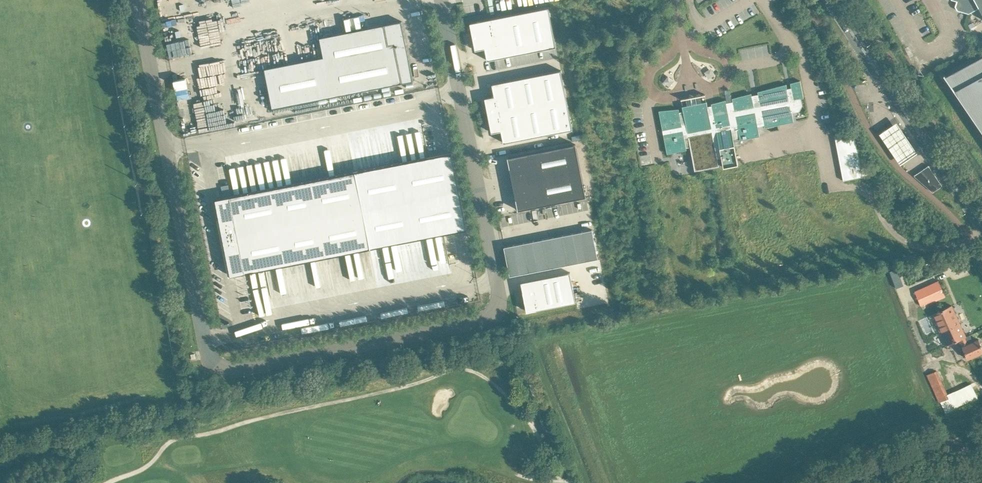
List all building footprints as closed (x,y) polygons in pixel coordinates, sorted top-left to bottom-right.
[(975,0),(956,0),(958,0),(956,6),(958,10),(969,13),(979,7),(975,0)] [(549,7),(470,23),(475,50),(485,48),(487,60),(557,47),(549,7)] [(332,97),(414,81),(402,21),(320,37),(332,97)] [(944,75),(952,87),(981,131),(981,56),(946,76),(945,74),(944,75)] [(485,97),(488,115),(567,100),(561,70),(492,84),(494,96),(485,97)] [(758,91),(758,94),(752,95),(751,93),(732,98),(733,101),(726,102),(726,100),(711,103),(712,105),(708,106),(707,101),(697,103),(696,96),(691,97),(692,104),(683,106),(683,111),(679,112),(679,109),(659,111),(667,153),(687,150),(686,147),(690,147),(695,170),(719,165),(718,158),(722,158),(724,167),(738,164),(733,138),(740,137),(740,139),(760,136),(758,126),(764,125),(765,127),(794,122),(792,112),(800,111),(803,105),(801,98),(804,98),(800,80),(790,83),(791,87),(787,88),(786,84),(758,91)] [(573,129),(567,100),(488,115),(492,133),(501,131),(504,143),(573,129)] [(897,119),(879,131),(900,162),(918,150),(897,119)] [(863,177),(855,134),(835,138),(843,180),(863,177)] [(508,157),(513,184),(581,170),(576,144),(508,157)] [(356,171),(216,199),(231,276),(371,248),(467,229),(452,153),(356,171)] [(942,185),(931,169),(930,169),(928,166),(925,168),(915,175),(914,175),(933,192),(939,187),(942,185)] [(586,197),(581,170),(513,184),(518,210),(586,197)] [(592,229),(504,246),(510,276),(598,258),(592,229)] [(527,312),(576,302),(571,272),(521,282),(527,312)] [(939,281),(915,292),(921,305),(945,295),(939,281)] [(966,336),(952,306),(931,315),(945,346),(957,341),(965,337),(966,336)] [(965,337),(957,341),(965,360),(981,352),(981,346),(979,339),(969,344),(965,337)] [(926,374),(939,402),(949,398),(937,370),(926,374)]
